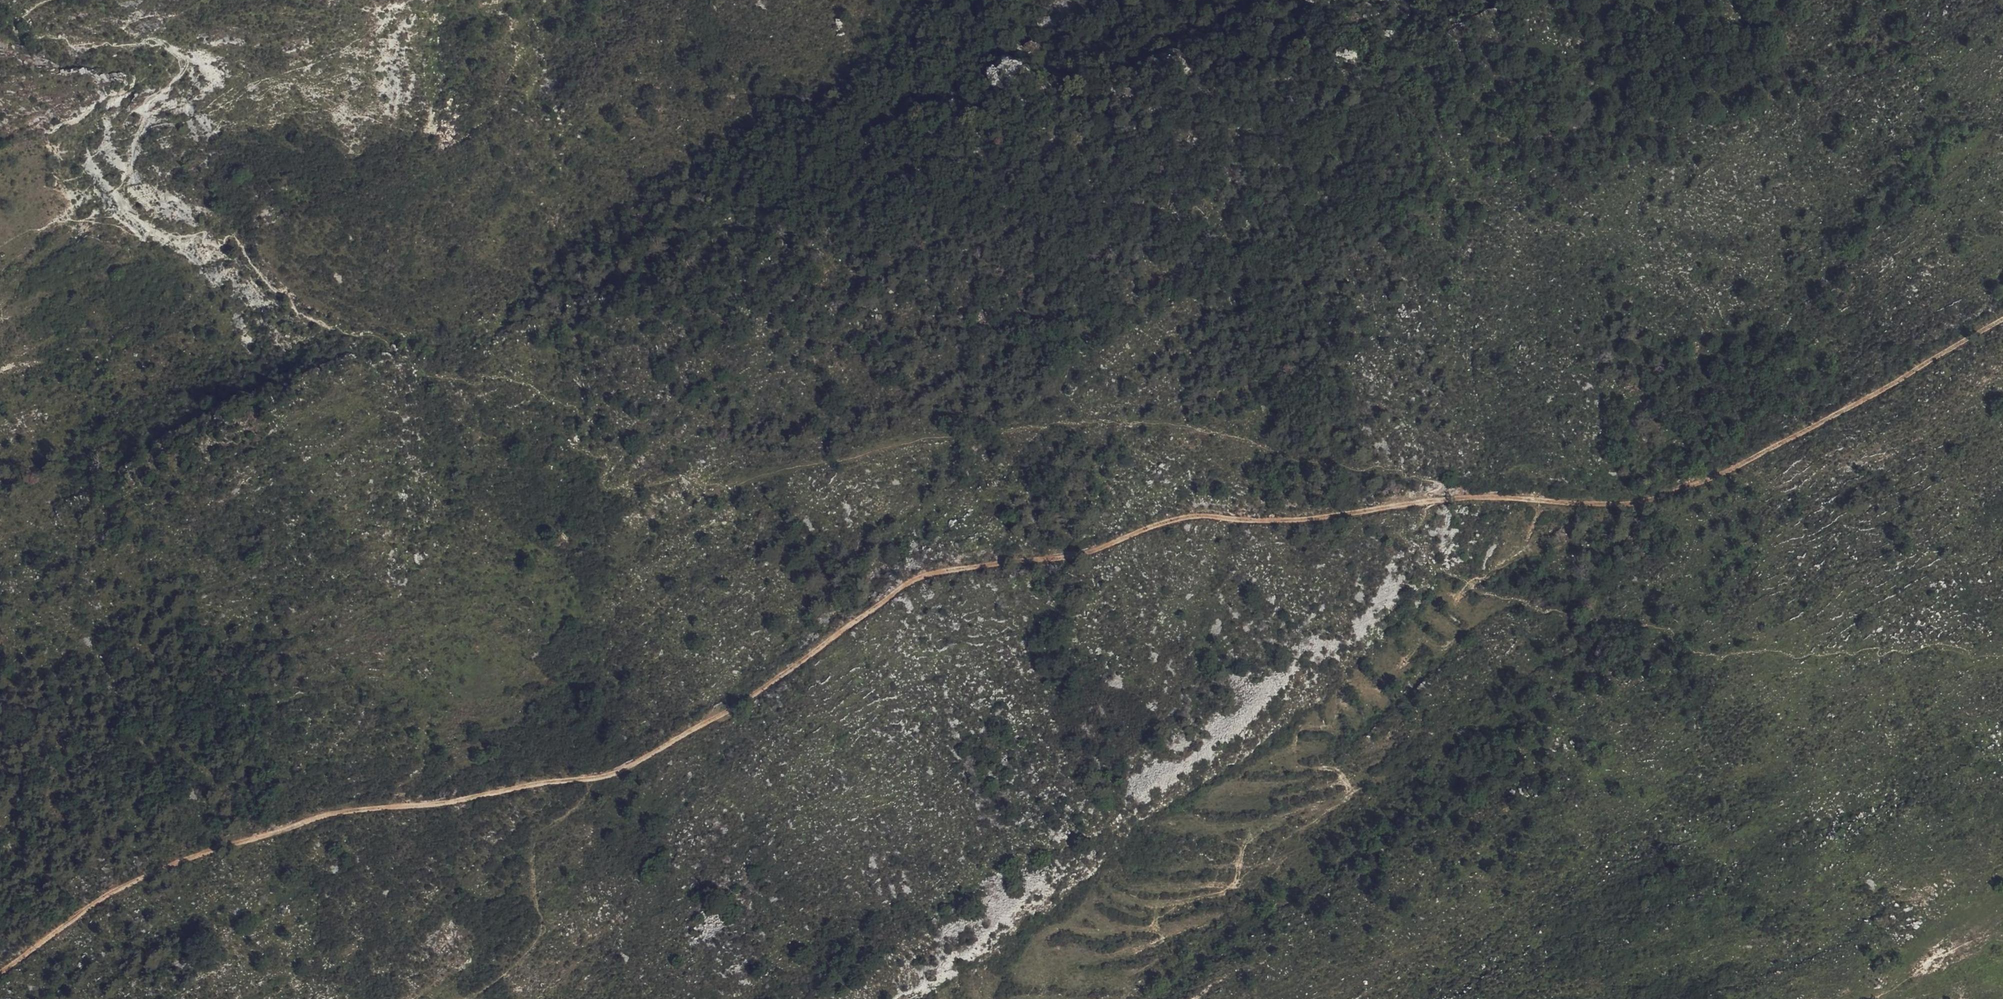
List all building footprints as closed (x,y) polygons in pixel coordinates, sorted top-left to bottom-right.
[(1047,15),(1036,19),(1039,27),(1050,23),(1047,15)]
